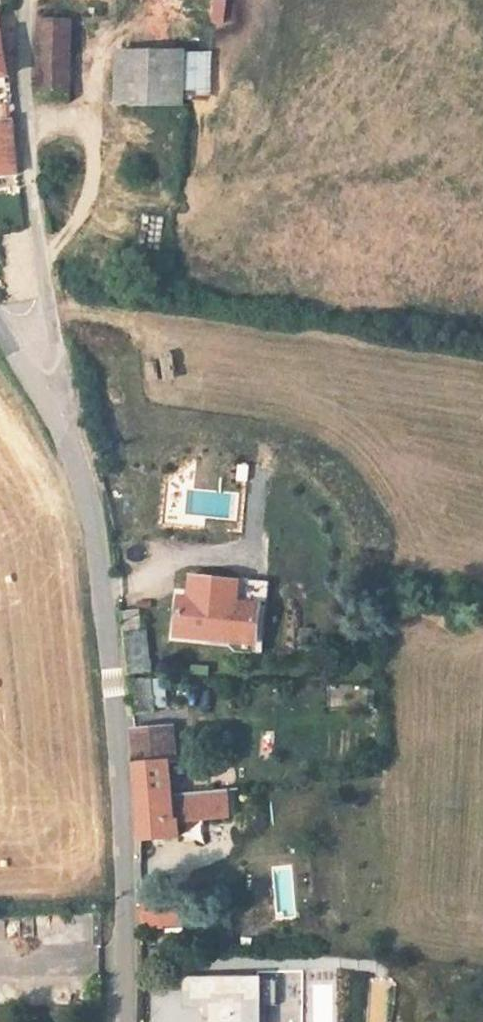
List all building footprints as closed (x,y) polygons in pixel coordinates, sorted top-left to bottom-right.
[(66,97),(68,18),(40,17),(39,57),(38,96),(66,97)] [(184,52),(184,48),(119,46),(117,103),(182,105),(183,89),(184,52)] [(184,52),(183,89),(209,90),(210,53),(184,52)] [(10,116),(0,118),(0,173),(15,171),(10,116)] [(226,600),(237,601),(238,580),(187,575),(186,596),(198,597),(226,600)] [(197,608),(198,597),(186,596),(175,595),(173,617),(191,619),(192,607),(197,608)] [(253,646),(255,626),(224,623),(226,600),(198,597),(197,608),(192,607),(191,619),(173,617),(171,638),(253,646)] [(224,623),(255,626),(257,603),(237,601),(226,600),(224,623)] [(138,631),(136,612),(122,612),(125,633),(138,631)] [(149,670),(145,630),(138,631),(125,633),(129,672),(149,670)] [(149,708),(146,682),(132,683),(136,710),(149,708)] [(169,762),(166,726),(132,728),(137,797),(163,795),(160,763),(169,762)] [(165,820),(176,820),(227,816),(224,788),(163,795),(165,820)] [(178,835),(176,820),(165,820),(163,795),(137,797),(141,837),(178,835)] [(177,927),(176,904),(137,906),(137,934),(156,933),(156,928),(177,927)] [(240,979),(199,976),(198,1003),(205,1003),(204,1021),(239,1021),(240,979)] [(260,980),(240,979),(239,1021),(259,1021),(260,980)]
